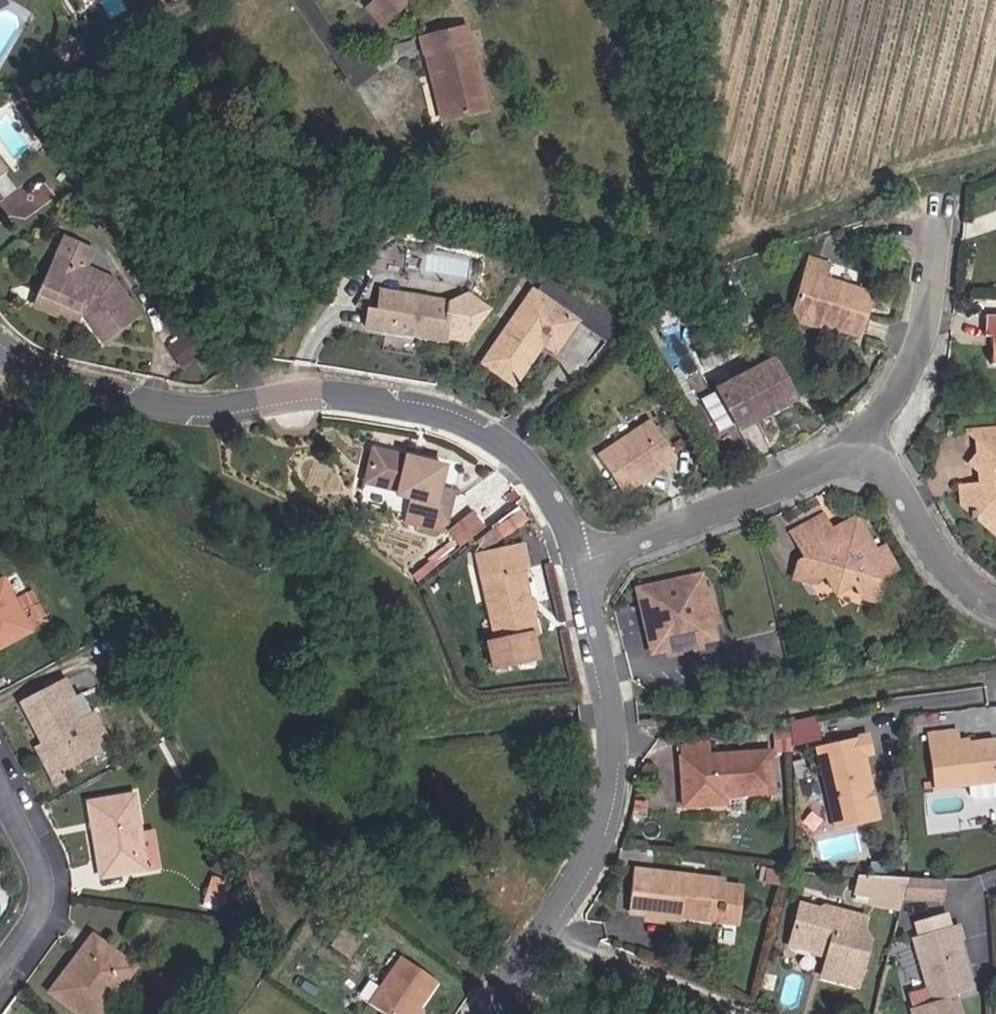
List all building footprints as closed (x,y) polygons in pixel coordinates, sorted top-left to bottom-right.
[(369,10),(385,27),(413,0),(380,0),(369,10)] [(424,27),(418,18),(412,21),(417,30),(424,27)] [(466,27),(420,40),(425,56),(431,55),(448,119),(486,109),(466,27)] [(67,66),(90,52),(80,36),(57,49),(67,66)] [(425,56),(442,120),(448,119),(431,55),(425,56)] [(8,167),(0,157),(0,173),(8,167)] [(98,247),(68,233),(42,290),(83,310),(104,339),(142,314),(116,277),(90,264),(98,247)] [(795,309),(827,321),(826,325),(856,335),(869,295),(825,280),(830,266),(810,259),(795,309)] [(861,284),(864,271),(833,265),(831,277),(861,284)] [(611,324),(620,312),(602,299),(593,311),(549,278),(539,291),(537,290),(484,360),(514,383),(546,341),(557,350),(579,321),(601,337),(611,324)] [(368,325),(377,327),(409,332),(413,329),(419,330),(422,335),(467,340),(493,309),(471,292),(446,300),(384,289),(380,311),(371,309),(368,325)] [(36,304),(77,324),(83,310),(42,290),(36,304)] [(792,319),(824,330),(826,325),(827,321),(795,309),(792,319)] [(995,362),(995,317),(988,317),(987,336),(994,336),(993,362),(995,362)] [(796,398),(773,357),(717,388),(740,429),(796,398)] [(599,454),(625,493),(643,481),(653,475),(679,458),(653,418),(599,454)] [(977,432),(980,483),(991,473),(990,463),(995,463),(995,447),(989,447),(988,431),(977,432)] [(449,510),(435,507),(438,492),(443,469),(374,453),(366,486),(400,494),(399,498),(413,502),(407,529),(443,537),(449,510)] [(990,463),(991,473),(980,483),(977,486),(962,487),(963,504),(971,511),(971,516),(977,516),(995,533),(995,532),(995,463),(990,463)] [(645,484),(655,478),(653,475),(643,481),(645,484)] [(449,510),(452,496),(438,492),(435,507),(449,510)] [(529,518),(522,509),(499,526),(506,535),(529,518)] [(473,511),(447,529),(459,547),(486,528),(473,511)] [(846,535),(838,540),(835,535),(823,514),(796,529),(812,556),(815,554),(826,571),(853,581),(863,596),(877,600),(881,589),(878,583),(894,573),(882,552),(877,555),(858,522),(843,530),(846,535)] [(504,537),(498,529),(486,537),(492,546),(504,537)] [(796,529),(790,533),(805,559),(812,556),(796,529)] [(835,535),(838,540),(846,535),(843,530),(835,535)] [(528,571),(524,550),(487,557),(491,578),(484,579),(494,641),(489,642),(493,668),(540,658),(536,635),(524,572),(528,571)] [(797,576),(810,580),(826,571),(815,554),(812,556),(805,559),(802,560),(797,576)] [(487,557),(480,558),(484,579),(491,578),(487,557)] [(708,591),(704,576),(688,579),(692,595),(708,591)] [(688,579),(657,587),(641,591),(644,606),(651,637),(668,634),(671,649),(673,655),(704,648),(703,642),(699,627),(715,623),(720,622),(713,590),(708,591),(692,595),(688,579)] [(29,632),(2,582),(0,584),(0,648),(29,632)] [(703,642),(719,639),(715,623),(699,627),(703,642)] [(651,637),(655,653),(671,649),(668,634),(651,637)] [(71,696),(64,683),(56,686),(64,700),(71,696)] [(96,710),(74,721),(64,700),(56,686),(22,704),(44,746),(58,772),(69,766),(91,754),(113,742),(96,710)] [(790,736),(792,736),(792,723),(775,727),(776,737),(790,736)] [(956,730),(925,735),(927,750),(958,746),(956,730)] [(869,735),(816,747),(835,829),(880,819),(866,757),(874,755),(869,735)] [(772,752),(712,758),(710,736),(684,739),(686,760),(690,807),(730,804),(729,797),(776,793),(772,752)] [(776,748),(791,748),(790,736),(776,737),(776,748)] [(994,740),(958,746),(927,750),(933,788),(995,778),(995,753),(994,740)] [(56,785),(73,776),(69,766),(58,772),(44,746),(37,749),(56,785)] [(101,878),(145,870),(139,836),(133,798),(89,806),(101,878)] [(157,868),(152,834),(139,836),(145,870),(157,868)] [(893,878),(894,863),(879,862),(878,877),(893,878)] [(685,918),(685,912),(723,916),(726,888),(726,883),(653,874),(638,872),(633,915),(649,917),(685,921),(685,918)] [(783,884),(784,874),(769,872),(767,882),(783,884)] [(223,905),(231,880),(214,875),(206,899),(223,905)] [(902,898),(907,879),(860,877),(854,898),(871,899),(870,907),(898,913),(902,898)] [(902,898),(940,902),(944,882),(914,880),(907,879),(902,898)] [(740,924),(744,890),(726,888),(723,922),(740,924)] [(825,945),(831,947),(829,955),(824,974),(858,984),(869,942),(864,931),(861,930),(864,917),(827,906),(820,909),(801,903),(791,939),(818,946),(825,945)] [(685,918),(723,922),(723,916),(685,912),(685,918)] [(344,957),(358,936),(342,925),(328,945),(344,957)] [(974,991),(957,943),(961,942),(955,926),(910,943),(933,1006),(913,1013),(962,1013),(956,998),(974,991)] [(98,941),(94,937),(82,951),(86,955),(98,941)] [(810,950),(824,954),(829,955),(831,947),(825,945),(818,946),(791,939),(790,945),(795,946),(798,945),(809,948),(810,950)] [(116,976),(124,982),(134,968),(98,941),(86,955),(82,951),(67,973),(71,976),(58,996),(82,1013),(99,1013),(103,1009),(96,1003),(116,976)] [(418,1009),(435,982),(401,958),(369,1003),(384,1013),(414,1013),(418,1009)] [(67,973),(52,992),(58,996),(71,976),(67,973)] [(124,982),(116,976),(96,1003),(103,1009),(124,982)]
